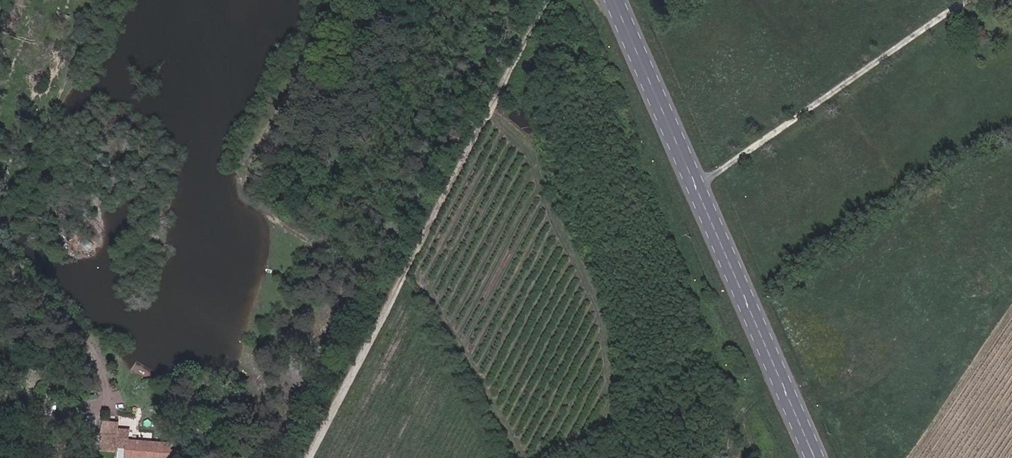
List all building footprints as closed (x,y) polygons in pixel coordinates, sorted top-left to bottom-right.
[(173,431),(131,425),(132,415),(118,413),(116,433),(130,435),(128,448),(150,451),(151,446),(171,448),(173,431)]
